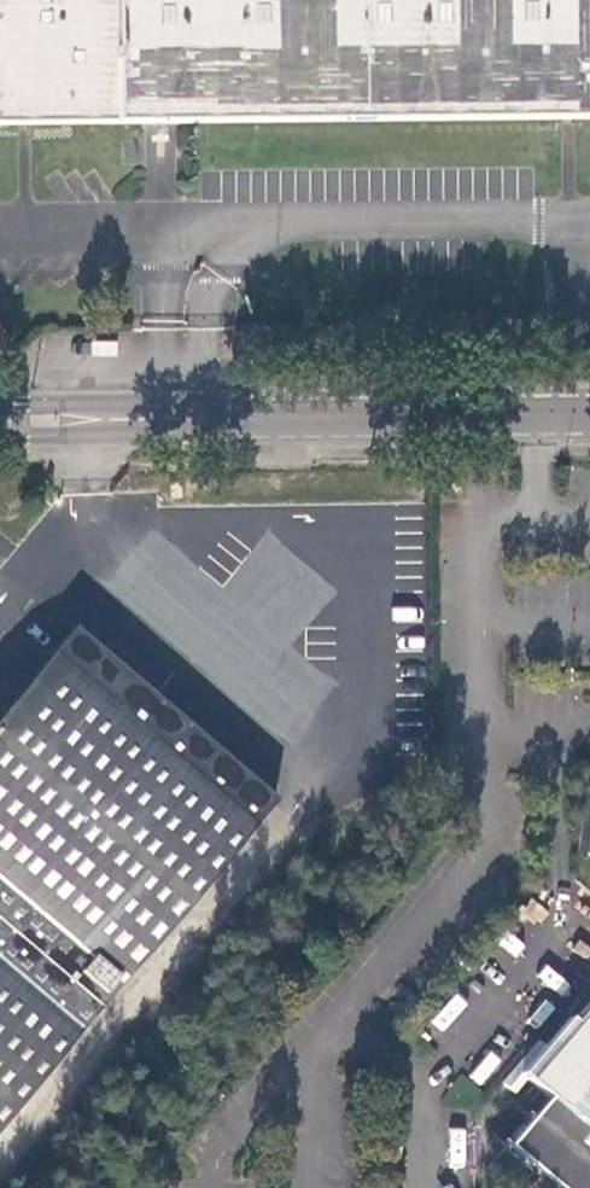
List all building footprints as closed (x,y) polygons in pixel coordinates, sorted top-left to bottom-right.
[(589,113),(589,0),(0,0),(0,120),(589,113)] [(107,292),(106,308),(123,307),(124,292),(107,292)] [(278,801),(74,627),(0,712),(0,1124),(278,801)] [(548,1052),(536,1041),(501,1083),(512,1094),(525,1079),(547,1098),(505,1147),(554,1187),(589,1187),(589,1002),(548,1052)]
